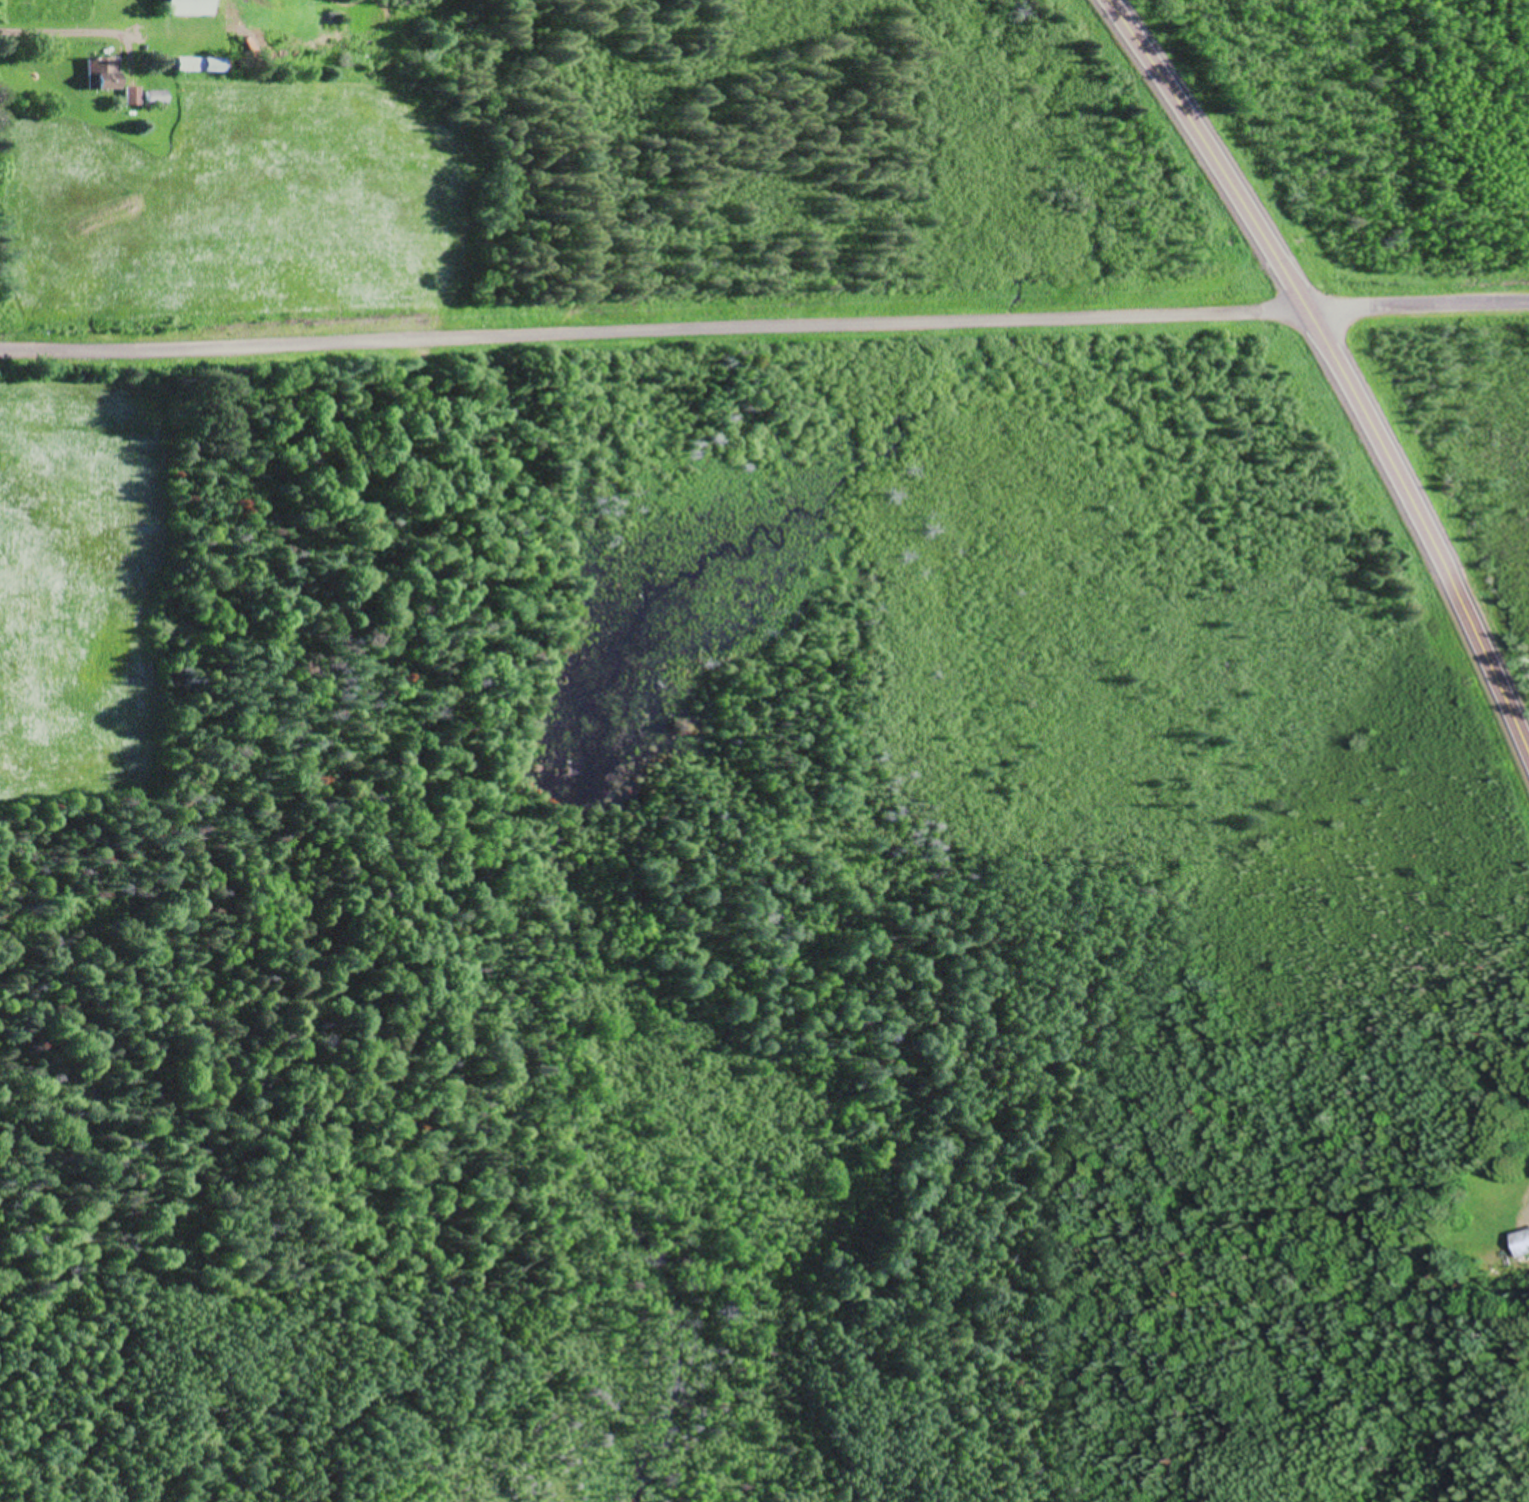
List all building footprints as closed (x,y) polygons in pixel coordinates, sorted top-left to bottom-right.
[(165,14),(165,0),(210,0),(210,14),(165,14)] [(221,71),(178,70),(179,57),(222,58),(221,71)] [(88,58),(118,58),(118,87),(88,87),(88,58)] [(126,104),(125,88),(137,87),(138,103),(126,104)] [(148,104),(149,90),(164,90),(164,105),(148,104)] [(1517,1235),(1528,1231),(1528,1258),(1525,1259),(1517,1235)]
